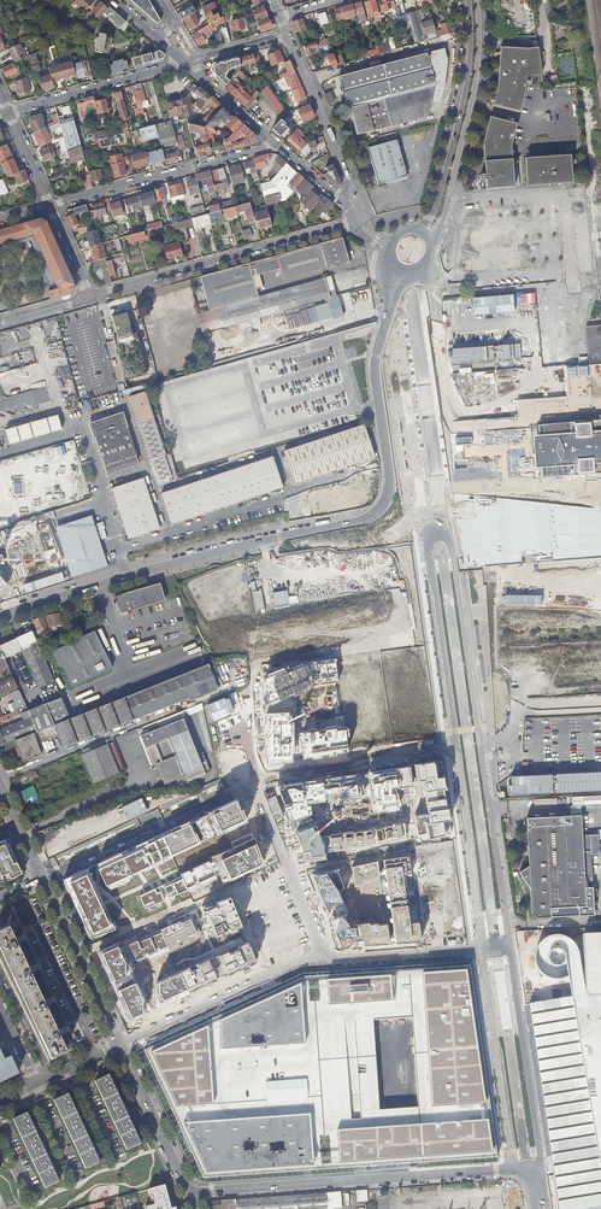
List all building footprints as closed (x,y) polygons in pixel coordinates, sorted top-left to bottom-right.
[(95,1),(94,0),(76,0),(74,2),(79,7),(82,5),(87,10),(95,1)] [(149,17),(157,24),(161,21),(148,0),(131,0),(149,17)] [(204,8),(214,3),(219,0),(209,0),(201,4),(204,8)] [(265,0),(252,0),(254,4),(249,6),(250,10),(266,3),(265,0)] [(370,16),(378,14),(374,0),(365,3),(370,21),(372,21),(370,16)] [(381,11),(395,7),(393,0),(380,0),(378,0),(381,11)] [(102,15),(108,9),(100,2),(92,11),(100,18),(102,15)] [(353,5),(356,15),(364,13),(364,10),(365,10),(363,3),(362,4),(361,2),(353,5)] [(204,24),(205,27),(219,19),(214,3),(204,8),(203,9),(208,22),(204,24)] [(344,19),(356,15),(353,5),(341,8),(344,18),(344,19)] [(178,14),(181,20),(184,19),(194,14),(197,12),(194,6),(178,14)] [(253,10),(257,22),(268,17),(263,6),(253,10)] [(108,9),(102,15),(113,25),(113,26),(118,31),(126,22),(110,7),(108,9)] [(329,23),(333,22),(329,8),(324,10),(329,23)] [(337,20),(344,18),(341,8),(334,10),(337,20)] [(86,11),(81,17),(85,20),(90,14),(86,11)] [(414,44),(426,41),(417,11),(405,15),(414,44)] [(194,14),(184,19),(191,30),(200,25),(194,14)] [(268,17),(257,22),(262,32),(273,28),(268,17)] [(232,21),(234,31),(245,28),(244,25),(244,23),(242,18),(232,21)] [(194,33),(193,34),(200,45),(205,42),(202,35),(214,28),(213,28),(221,23),(219,19),(205,27),(194,33)] [(295,33),(305,30),(302,19),(292,22),(291,25),(295,33)] [(424,35),(436,32),(432,21),(423,23),(424,27),(422,28),(424,35)] [(449,34),(456,32),(456,28),(451,29),(451,26),(447,27),(449,34)] [(109,31),(100,29),(98,38),(97,38),(97,40),(96,43),(95,46),(96,47),(95,51),(108,55),(109,53),(109,52),(112,39),(112,38),(112,36),(108,35),(109,31)] [(80,50),(84,49),(83,43),(82,39),(74,38),(73,41),(78,42),(78,43),(80,50)] [(308,57),(314,55),(312,49),(318,47),(316,42),(310,44),(304,46),(308,57)] [(26,57),(20,44),(8,49),(15,62),(26,57)] [(521,112),(525,94),(527,86),(527,85),(528,77),(533,76),(542,75),(539,48),(528,49),(504,48),(501,48),(499,85),(499,87),(494,105),(521,112)] [(445,49),(339,76),(348,109),(351,108),(358,135),(374,131),(374,129),(391,125),(391,126),(428,117),(432,101),(440,104),(445,89),(448,61),(445,49)] [(161,50),(132,58),(135,69),(163,61),(166,54),(161,50)] [(272,66),(284,61),(279,50),(267,56),(272,66)] [(32,55),(30,55),(31,58),(33,66),(31,66),(32,72),(33,74),(34,74),(38,72),(41,71),(38,61),(36,53),(32,55)] [(332,67),(338,66),(335,58),(336,58),(336,57),(334,57),(333,54),(327,56),(332,67)] [(239,59),(241,66),(254,63),(255,66),(253,67),(253,68),(253,71),(258,69),(256,62),(254,55),(239,59)] [(110,76),(124,72),(124,70),(129,68),(127,60),(124,61),(123,59),(112,62),(112,64),(105,66),(107,74),(109,74),(110,76)] [(230,81),(235,75),(230,71),(230,69),(241,66),(239,59),(215,66),(214,69),(219,79),(227,85),(230,81)] [(296,73),(290,60),(284,63),(288,72),(282,74),(284,78),(289,76),(296,73)] [(76,74),(77,79),(88,76),(85,64),(84,61),(73,65),(76,74)] [(13,63),(3,68),(7,77),(13,74),(14,76),(16,75),(16,76),(20,74),(18,69),(19,68),(16,62),(15,62),(13,63)] [(72,62),(61,65),(64,78),(65,79),(69,78),(69,76),(76,74),(73,65),(72,62)] [(61,65),(49,68),(51,75),(53,83),(58,81),(57,80),(64,78),(61,65)] [(240,70),(237,74),(244,78),(246,74),(240,70)] [(289,76),(294,89),(302,87),(296,73),(289,76)] [(43,77),(39,78),(43,91),(47,89),(54,87),(53,83),(51,75),(45,76),(45,77),(43,77)] [(27,77),(15,82),(19,95),(31,92),(27,77)] [(225,88),(236,98),(244,88),(245,87),(241,83),(237,88),(234,85),(233,87),(230,84),(232,83),(230,81),(227,85),(225,88)] [(136,84),(141,102),(145,100),(140,83),(136,84)] [(140,115),(144,114),(141,102),(136,84),(132,86),(134,94),(137,106),(138,108),(139,113),(140,115)] [(203,106),(211,97),(199,87),(198,88),(194,84),(189,90),(194,94),(195,93),(202,98),(195,105),(200,110),(203,106)] [(277,97),(267,85),(262,91),(282,118),(287,112),(277,97)] [(299,100),(306,97),(302,87),(294,89),(292,91),(297,101),(299,100)] [(236,98),(247,108),(249,105),(255,99),(260,94),(257,91),(252,96),(253,97),(252,98),(244,91),(246,89),(244,88),(236,98)] [(120,91),(114,93),(121,121),(125,120),(128,119),(123,98),(122,99),(120,91)] [(331,92),(325,95),(329,104),(335,102),(331,92)] [(95,110),(97,110),(95,102),(93,96),(84,99),(84,102),(87,111),(91,110),(95,109),(95,110)] [(216,109),(220,104),(212,96),(211,97),(203,106),(207,109),(211,104),(216,109)] [(105,99),(95,102),(97,110),(98,114),(111,110),(109,101),(106,102),(105,99)] [(192,115),(188,99),(167,104),(169,110),(183,106),(186,117),(188,124),(192,118),(192,115)] [(258,101),(255,99),(249,105),(252,108),(258,101)] [(87,111),(84,102),(77,104),(78,106),(79,106),(83,120),(89,119),(88,117),(87,111)] [(315,117),(309,105),(297,110),(302,120),(298,122),(298,124),(315,117)] [(181,118),(186,117),(183,106),(169,110),(170,117),(180,114),(181,118)] [(226,126),(233,118),(222,108),(217,113),(205,127),(212,129),(215,126),(220,120),(222,121),(226,126)] [(205,127),(217,113),(213,110),(199,126),(205,127)] [(44,122),(41,114),(30,117),(29,120),(34,133),(35,133),(45,128),(43,123),(44,122)] [(240,121),(234,116),(233,118),(226,126),(234,133),(242,123),(241,122),(240,121)] [(484,144),(486,171),(483,171),(483,174),(481,175),(480,176),(480,177),(480,179),(481,179),(482,180),(487,180),(487,189),(515,187),(512,152),(513,152),(512,146),(515,138),(514,137),(518,124),(491,117),(484,144)] [(282,120),(282,118),(273,129),(281,136),(288,128),(284,125),(285,123),(282,120)] [(171,120),(155,124),(157,132),(159,137),(159,139),(162,147),(178,143),(177,141),(175,134),(175,132),(173,126),(171,120)] [(74,121),(60,125),(63,137),(67,152),(81,145),(76,128),(74,121)] [(50,139),(45,128),(35,133),(34,133),(40,147),(52,142),(63,137),(60,125),(59,122),(54,124),(53,125),(57,137),(50,139)] [(228,139),(224,140),(224,141),(227,150),(256,141),(258,137),(242,123),(234,133),(228,139)] [(144,128),(139,129),(142,137),(143,141),(159,137),(157,132),(155,124),(148,127),(144,128)] [(199,126),(188,124),(190,131),(207,135),(208,138),(201,140),(200,137),(195,138),(197,144),(199,143),(198,142),(202,141),(203,146),(195,148),(197,157),(203,155),(202,152),(206,151),(208,156),(212,154),(211,151),(221,148),(219,142),(224,141),(224,140),(221,131),(212,129),(205,127),(199,126)] [(121,134),(125,133),(123,128),(122,126),(119,127),(119,125),(115,126),(115,128),(117,135),(121,134)] [(82,127),(76,128),(81,145),(86,144),(82,127)] [(303,133),(298,128),(287,140),(298,149),(305,142),(302,139),(305,136),(302,134),(303,133)] [(99,140),(107,138),(104,131),(94,134),(96,141),(99,140)] [(107,138),(99,140),(101,148),(111,146),(123,142),(121,134),(117,135),(107,138)] [(317,144),(325,141),(323,136),(309,143),(307,144),(310,149),(318,146),(317,144)] [(67,152),(63,137),(52,142),(53,143),(59,141),(61,149),(57,151),(60,159),(68,156),(67,152)] [(184,139),(177,141),(178,143),(180,152),(187,150),(184,139)] [(406,176),(397,140),(368,148),(377,184),(406,176)] [(13,158),(7,144),(5,145),(0,147),(0,164),(1,163),(13,158)] [(81,145),(67,152),(68,156),(69,158),(71,163),(85,158),(83,153),(81,145)] [(51,146),(40,151),(44,162),(47,160),(49,164),(55,161),(53,158),(56,157),(51,146)] [(150,166),(165,161),(163,152),(162,150),(162,149),(146,153),(149,164),(149,165),(150,166)] [(165,149),(162,150),(163,152),(165,161),(166,164),(178,160),(176,153),(167,156),(165,149)] [(146,153),(131,157),(135,168),(139,166),(149,164),(146,153)] [(123,157),(122,154),(109,157),(115,177),(127,174),(125,166),(131,164),(128,156),(123,157)] [(268,154),(253,158),(254,161),(256,169),(267,166),(266,164),(268,164),(269,162),(269,160),(271,159),(271,155),(269,156),(268,154)] [(287,163),(277,155),(272,168),(276,171),(272,176),(274,178),(287,163)] [(527,186),(573,183),(570,155),(525,158),(527,186)] [(11,176),(14,174),(19,172),(13,158),(1,163),(7,177),(8,177),(11,176)] [(256,169),(254,161),(243,164),(245,170),(247,169),(246,169),(250,168),(252,173),(253,173),(254,178),(258,176),(256,169)] [(290,183),(298,173),(287,163),(274,178),(271,181),(261,184),(264,195),(264,198),(279,194),(282,191),(290,183)] [(342,185),(333,164),(326,167),(328,172),(324,174),(337,186),(342,185)] [(240,165),(228,168),(232,184),(244,181),(240,165)] [(224,168),(210,172),(212,177),(212,179),(212,180),(215,191),(221,189),(220,186),(228,184),(224,168)] [(102,178),(100,170),(96,171),(96,169),(93,170),(94,171),(90,173),(92,181),(95,180),(98,179),(102,178)] [(25,181),(29,180),(24,170),(19,172),(14,174),(15,177),(19,185),(24,183),(24,182),(25,181)] [(210,170),(195,175),(196,178),(197,181),(205,179),(209,192),(215,190),(212,180),(212,179),(212,177),(210,172),(210,170)] [(304,179),(298,173),(290,183),(296,188),(304,179)] [(87,189),(93,187),(89,175),(86,176),(87,180),(84,181),(87,189)] [(197,181),(196,178),(190,180),(190,183),(187,184),(190,195),(200,192),(197,181)] [(304,196),(302,197),(310,204),(307,208),(306,208),(304,210),(308,214),(313,208),(314,208),(312,207),(319,199),(310,190),(313,187),(304,179),(296,188),(304,196)] [(168,187),(171,199),(174,198),(173,197),(184,194),(181,183),(168,187)] [(171,199),(168,187),(164,188),(166,195),(165,195),(163,188),(153,191),(156,202),(166,199),(166,201),(171,199)] [(0,192),(0,197),(8,194),(7,189),(0,192)] [(156,202),(153,191),(142,194),(142,196),(139,196),(139,197),(142,207),(149,205),(149,207),(153,206),(153,204),(156,203),(156,202)] [(266,204),(281,200),(279,194),(264,198),(266,203),(266,204)] [(235,206),(238,205),(236,196),(232,197),(232,201),(219,204),(221,210),(235,206)] [(331,203),(324,196),(314,208),(313,208),(322,217),(330,208),(328,207),(331,203)] [(142,207),(139,197),(124,201),(128,213),(133,212),(132,209),(142,207)] [(299,201),(306,208),(307,208),(310,204),(302,197),(299,201)] [(110,205),(108,199),(103,200),(103,203),(94,205),(96,209),(94,210),(96,216),(99,228),(103,227),(102,224),(100,216),(106,214),(106,211),(111,210),(110,205)] [(120,202),(110,205),(111,210),(113,217),(124,214),(120,202)] [(251,207),(250,202),(238,205),(235,206),(237,212),(245,210),(248,218),(254,217),(253,214),(251,207)] [(211,213),(221,210),(219,204),(209,207),(211,213)] [(79,207),(73,208),(76,214),(86,211),(88,219),(96,217),(96,216),(94,210),(88,212),(86,205),(79,207)] [(191,209),(193,218),(206,214),(205,209),(204,206),(191,209)] [(235,206),(221,210),(223,217),(229,215),(229,217),(238,215),(237,213),(237,212),(235,206)] [(74,214),(71,209),(67,210),(65,215),(66,218),(70,227),(72,227),(73,228),(78,225),(78,224),(74,214)] [(223,217),(221,210),(211,213),(208,214),(211,224),(216,223),(215,219),(222,217),(223,221),(224,221),(223,217)] [(268,210),(253,214),(254,217),(257,229),(263,228),(264,229),(272,227),(268,210)] [(199,228),(211,224),(208,214),(206,214),(193,218),(192,218),(194,225),(201,252),(207,250),(204,241),(206,240),(204,232),(202,232),(201,229),(199,229),(199,228)] [(194,225),(192,218),(177,222),(179,227),(179,229),(186,227),(194,225)] [(11,240),(35,234),(40,245),(59,288),(49,291),(50,296),(48,297),(49,300),(73,293),(75,290),(73,285),(74,285),(46,222),(41,220),(0,231),(0,243),(11,240)] [(228,221),(224,222),(224,223),(228,237),(232,236),(228,221)] [(228,237),(224,223),(222,223),(223,227),(220,227),(222,235),(222,236),(224,245),(230,243),(228,237)] [(149,235),(164,231),(162,226),(155,228),(150,230),(148,230),(149,235)] [(186,227),(179,229),(183,244),(185,243),(190,242),(186,227)] [(89,240),(91,246),(102,243),(97,229),(88,232),(87,232),(89,240)] [(242,231),(245,239),(253,237),(250,229),(242,231)] [(146,238),(144,231),(133,234),(125,237),(126,239),(128,239),(129,243),(146,238)] [(12,242),(33,236),(38,246),(40,245),(35,234),(11,240),(12,242)] [(351,264),(343,237),(250,263),(200,277),(210,310),(218,308),(259,296),(257,289),(253,276),(260,274),(281,268),(285,281),(351,264)] [(121,245),(119,239),(115,240),(113,241),(114,244),(116,244),(117,248),(119,255),(123,253),(123,251),(121,245)] [(179,242),(164,246),(167,258),(177,255),(177,257),(183,255),(179,242)] [(91,246),(95,261),(105,258),(106,258),(102,243),(91,246)] [(123,253),(119,255),(106,258),(105,258),(110,276),(115,275),(112,263),(120,260),(121,263),(126,261),(124,254),(123,253)] [(110,276),(105,258),(95,261),(86,263),(90,274),(93,273),(92,270),(97,268),(96,264),(101,263),(107,284),(112,282),(110,276)] [(264,287),(260,274),(253,276),(257,289),(264,287)] [(218,308),(220,315),(327,285),(325,278),(259,296),(218,308)] [(363,283),(336,287),(337,293),(363,290),(363,283)] [(327,285),(220,315),(224,328),(336,296),(335,290),(329,292),(327,285)] [(330,299),(336,318),(343,316),(338,297),(330,299)] [(301,312),(329,303),(328,300),(278,314),(280,319),(301,313),(301,312)] [(301,313),(280,319),(283,332),(333,318),(329,303),(301,312),(301,313)] [(198,314),(202,334),(214,331),(214,328),(210,329),(209,328),(210,328),(206,311),(198,314)] [(114,337),(126,381),(147,375),(135,331),(132,332),(127,313),(112,317),(117,336),(114,337)] [(589,365),(600,363),(600,326),(584,328),(585,330),(585,335),(587,348),(587,352),(588,356),(589,364),(589,365)] [(4,416),(8,416),(9,398),(13,411),(17,410),(17,407),(21,405),(22,394),(18,394),(11,396),(4,396),(3,390),(1,390),(2,377),(8,375),(12,390),(13,381),(24,378),(24,371),(22,366),(0,373),(0,417),(4,416)] [(145,392),(129,397),(158,482),(168,478),(172,477),(165,456),(167,456),(166,455),(145,392)] [(122,414),(91,425),(107,474),(139,464),(122,414)] [(58,415),(5,430),(10,444),(62,430),(58,415)] [(450,434),(454,481),(533,475),(533,478),(600,473),(600,420),(530,426),(530,428),(450,434)] [(365,425),(285,452),(296,484),(375,458),(365,425)] [(165,456),(172,477),(177,475),(171,454),(166,455),(167,456),(165,456)] [(274,457),(162,493),(173,525),(284,488),(274,457)] [(161,529),(144,478),(112,489),(129,539),(161,529)] [(311,490),(308,494),(304,501),(302,502),(304,503),(310,507),(312,517),(320,516),(319,514),(325,512),(325,515),(328,514),(333,513),(333,511),(338,510),(339,512),(345,511),(345,510),(346,510),(346,508),(352,507),(352,509),(360,508),(359,506),(363,505),(360,490),(358,480),(356,480),(355,480),(342,483),(341,483),(333,484),(334,485),(332,486),(311,490)] [(16,509),(26,509),(26,493),(16,493),(16,509)] [(55,527),(71,577),(108,565),(92,515),(55,527)] [(263,589),(257,590),(257,580),(254,581),(254,608),(264,608),(263,589)] [(160,583),(115,596),(120,614),(127,612),(127,614),(133,612),(132,610),(165,601),(160,583)] [(274,592),(276,605),(290,602),(288,589),(274,592)] [(43,616),(47,626),(49,626),(54,625),(55,627),(56,626),(56,627),(61,626),(59,613),(43,616)] [(47,632),(49,631),(47,626),(43,616),(42,616),(33,620),(36,626),(36,627),(35,627),(35,629),(37,628),(38,630),(44,627),(47,632)] [(32,630),(15,637),(16,639),(25,658),(38,688),(54,681),(47,666),(40,650),(32,630)] [(94,630),(53,651),(72,687),(113,667),(94,630)] [(0,645),(0,647),(5,658),(21,651),(15,638),(0,645)] [(218,690),(208,665),(125,698),(133,720),(188,698),(190,701),(218,690)] [(0,678),(0,697),(18,689),(11,673),(0,678)] [(19,689),(10,693),(20,713),(21,713),(28,710),(19,689)] [(61,697),(45,703),(55,724),(71,718),(66,708),(61,697)] [(55,724),(38,731),(15,741),(23,763),(27,761),(27,762),(41,757),(41,756),(42,755),(37,741),(57,733),(63,748),(133,720),(125,698),(71,718),(55,724)] [(45,703),(28,710),(38,731),(55,724),(45,703)] [(203,703),(188,708),(190,713),(205,709),(203,703)] [(28,710),(21,713),(24,720),(15,723),(14,721),(9,723),(10,725),(0,729),(0,746),(38,731),(28,710)] [(19,714),(17,710),(0,718),(0,722),(19,714)] [(170,720),(185,716),(184,712),(158,719),(160,726),(171,723),(170,720)] [(206,774),(184,718),(141,736),(153,765),(157,763),(160,762),(162,765),(158,767),(165,783),(185,776),(187,782),(206,774)] [(108,744),(81,755),(93,785),(120,774),(108,744)] [(316,824),(295,833),(306,860),(325,857),(325,852),(373,845),(373,842),(377,841),(378,844),(406,838),(405,830),(417,832),(417,835),(427,832),(428,838),(451,833),(448,807),(446,808),(443,789),(445,788),(443,776),(436,777),(434,763),(416,765),(417,774),(410,776),(408,766),(396,768),(398,787),(410,785),(409,782),(423,779),(426,791),(424,791),(427,811),(429,810),(429,813),(415,816),(416,824),(404,823),(404,822),(375,829),(371,830),(321,836),(316,824)] [(27,775),(30,782),(39,778),(36,771),(27,775)] [(510,774),(511,794),(600,791),(600,771),(510,774)] [(39,799),(33,787),(18,794),(21,801),(30,797),(32,802),(39,799)] [(108,887),(246,819),(236,800),(99,867),(108,887)] [(530,865),(521,872),(523,875),(522,876),(522,877),(522,878),(523,878),(524,878),(525,878),(531,886),(533,914),(537,918),(551,917),(551,908),(586,906),(585,880),(585,876),(592,875),(590,835),(583,836),(582,816),(528,818),(530,865)] [(121,817),(79,834),(84,845),(125,828),(121,817)] [(52,840),(57,827),(52,825),(46,838),(52,840)] [(181,874),(183,878),(164,887),(169,898),(188,890),(216,877),(215,873),(218,871),(223,884),(265,865),(251,833),(231,842),(233,847),(211,856),(213,861),(210,863),(209,861),(181,874)] [(3,877),(9,874),(11,878),(22,873),(9,843),(7,844),(5,840),(0,842),(0,871),(3,877)] [(383,860),(395,943),(421,941),(418,922),(410,923),(403,874),(411,873),(409,856),(383,860)] [(377,861),(352,867),(354,884),(362,883),(363,881),(371,880),(371,878),(379,877),(377,861)] [(116,930),(87,868),(63,880),(91,940),(116,930)] [(338,869),(312,875),(326,909),(344,902),(339,890),(344,888),(338,869)] [(273,891),(255,897),(252,886),(235,891),(241,912),(276,901),(273,891)] [(139,896),(146,909),(164,900),(158,887),(139,896)] [(243,928),(229,896),(203,906),(204,910),(201,911),(204,917),(206,916),(211,928),(209,929),(212,936),(215,934),(217,939),(243,928)] [(346,913),(330,920),(341,947),(389,942),(386,924),(377,924),(377,923),(369,924),(369,922),(351,924),(346,913)] [(136,960),(198,931),(192,917),(182,922),(181,921),(153,934),(156,941),(153,943),(149,935),(141,939),(145,947),(141,948),(138,941),(129,945),(136,960)] [(0,929),(0,945),(51,1056),(67,1049),(61,1036),(63,1035),(60,1028),(58,1030),(47,1007),(50,1005),(46,999),(44,1000),(32,974),(34,973),(31,966),(29,967),(18,945),(21,944),(18,937),(15,938),(9,924),(0,929)] [(560,1208),(600,1208),(600,934),(582,935),(585,996),(579,997),(571,998),(529,1004),(560,1208)] [(120,942),(98,952),(111,981),(113,980),(118,991),(115,992),(129,1021),(143,1013),(144,997),(132,971),(133,971),(120,942)] [(219,954),(227,972),(255,960),(247,942),(237,946),(238,949),(229,953),(228,950),(219,954)] [(190,967),(159,982),(159,989),(163,1000),(217,977),(208,959),(196,964),(197,966),(191,970),(190,967)] [(204,1184),(499,1163),(470,963),(303,974),(136,1051),(196,1180),(204,1184)] [(18,1073),(11,1058),(4,1061),(0,1052),(0,1082),(18,1073)] [(141,1144),(109,1075),(95,1082),(126,1150),(141,1144)] [(99,1163),(68,1094),(54,1101),(86,1169),(99,1163)] [(59,1181),(27,1113),(13,1120),(45,1188),(59,1181)] [(167,1184),(158,1187),(168,1207),(176,1205),(167,1184)] [(368,1189),(357,1190),(357,1201),(368,1200),(368,1189)] [(334,1193),(326,1193),(326,1194),(221,1202),(224,1208),(325,1208),(335,1208),(334,1193)]
